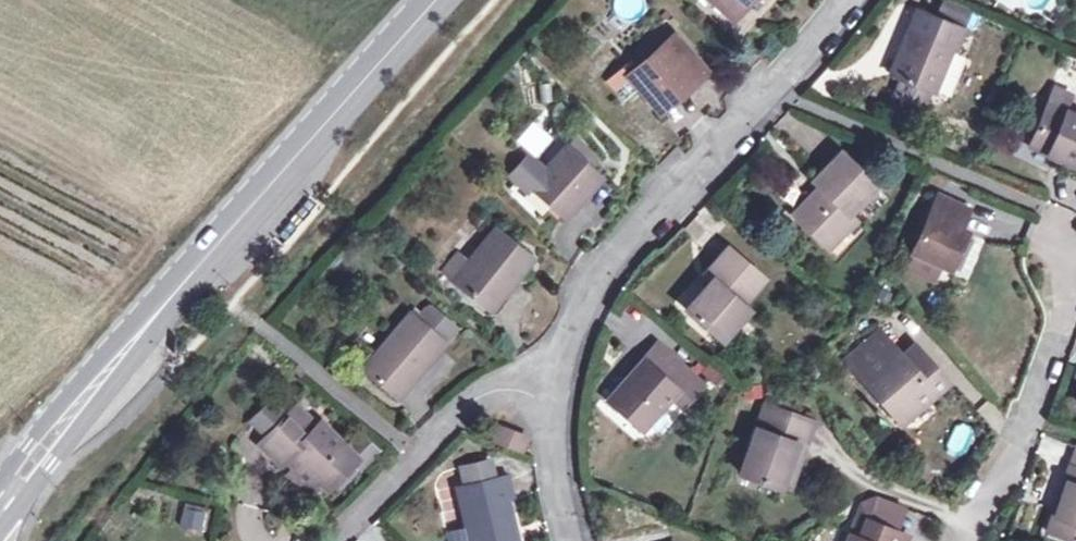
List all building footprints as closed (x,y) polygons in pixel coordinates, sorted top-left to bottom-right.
[(732,20),(751,0),(709,0),(732,20)] [(939,1),(933,16),(960,28),(966,12),(939,1)] [(952,53),(961,31),(932,19),(923,38),(907,32),(890,75),(902,79),(928,90),(932,92),(948,52),(952,53)] [(703,73),(672,38),(633,72),(626,63),(609,77),(627,97),(639,87),(657,108),(685,84),(687,87),(703,73)] [(928,90),(902,79),(896,95),(922,105),(928,90)] [(1046,104),(1028,147),(1075,167),(1075,117),(1046,104)] [(574,137),(565,147),(589,169),(599,159),(574,137)] [(589,169),(565,147),(529,187),(563,217),(599,178),(589,169)] [(874,187),(839,153),(813,181),(819,186),(793,215),(827,248),(854,220),(849,214),(874,187)] [(968,210),(937,197),(912,252),(949,269),(965,232),(959,229),(968,210)] [(529,259),(494,229),(468,261),(452,281),(488,310),(529,259)] [(763,279),(728,249),(706,275),(711,279),(685,309),(720,340),(747,310),(741,305),(763,279)] [(442,272),(452,281),(468,261),(457,252),(442,272)] [(442,344),(407,314),(361,371),(390,395),(413,367),(419,372),(442,344)] [(846,363),(857,375),(888,347),(877,335),(846,363)] [(906,419),(945,384),(918,355),(906,366),(901,361),(888,347),(857,375),(883,405),(889,400),(906,419)] [(686,377),(654,348),(607,402),(641,432),(675,391),(686,377)] [(913,350),(901,361),(906,366),(918,355),(913,350)] [(901,424),(906,419),(889,400),(883,405),(901,424)] [(813,425),(766,407),(741,474),(781,489),(796,446),(804,449),(813,425)] [(316,430),(296,411),(262,447),(282,465),(290,458),(296,464),(286,475),(309,496),(320,484),(326,490),(356,458),(321,424),(316,430)] [(960,457),(976,432),(959,421),(943,446),(960,457)] [(524,453),(530,433),(496,423),(490,443),(524,453)] [(789,492),(804,449),(796,446),(781,489),(789,492)] [(1075,446),(1046,532),(1071,540),(1075,540),(1075,446)] [(457,490),(470,540),(514,540),(505,500),(510,499),(505,479),(457,490)] [(860,505),(849,536),(858,540),(865,521),(896,533),(905,510),(876,499),(860,505)] [(183,503),(180,525),(205,529),(208,507),(183,503)] [(849,536),(847,540),(905,540),(907,537),(896,533),(865,521),(858,540),(849,536)]
